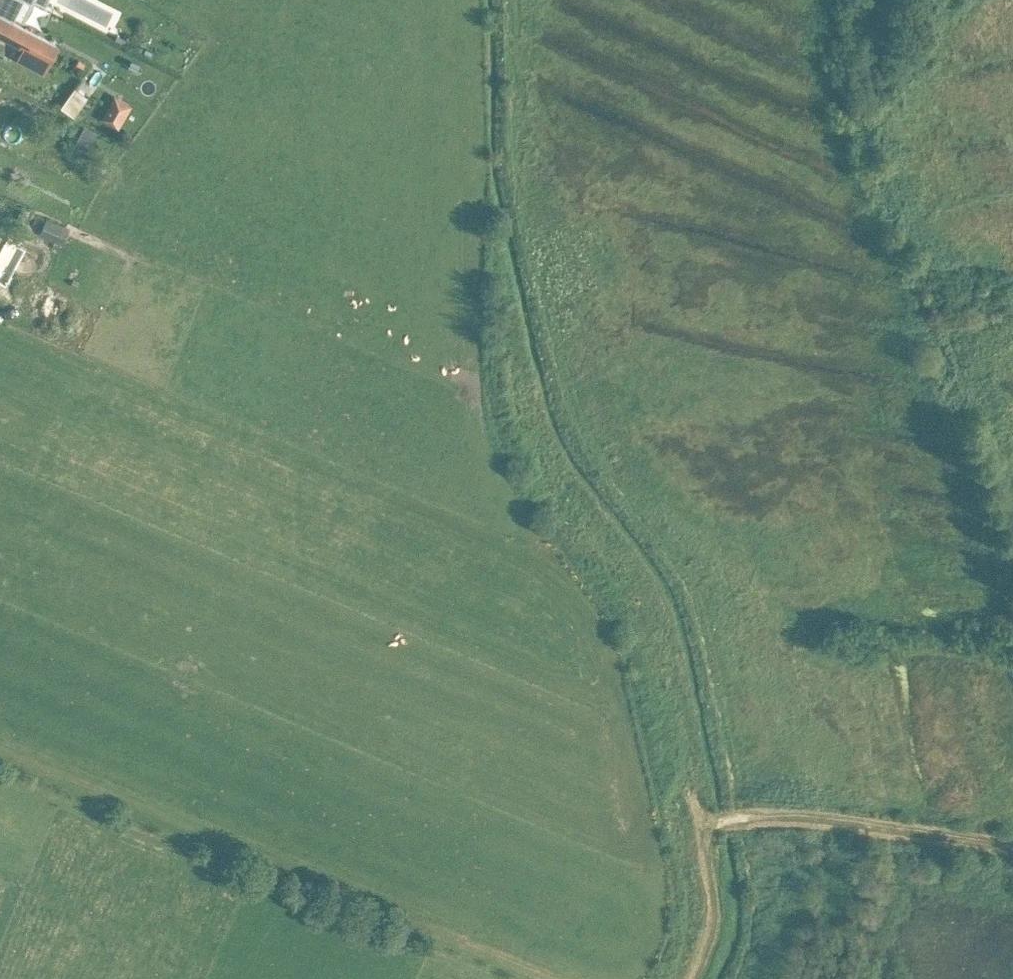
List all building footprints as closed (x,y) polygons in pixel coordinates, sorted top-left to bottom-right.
[(6,11),(24,21),(35,0),(0,0),(0,8),(6,11)] [(60,45),(39,34),(14,21),(0,14),(0,34),(51,60),(60,45)] [(52,61),(76,81),(90,65),(65,45),(52,61)] [(88,95),(74,86),(61,106),(74,115),(88,95)] [(133,104),(115,94),(101,118),(119,128),(133,104)] [(85,123),(77,140),(89,146),(98,129),(85,123)]
